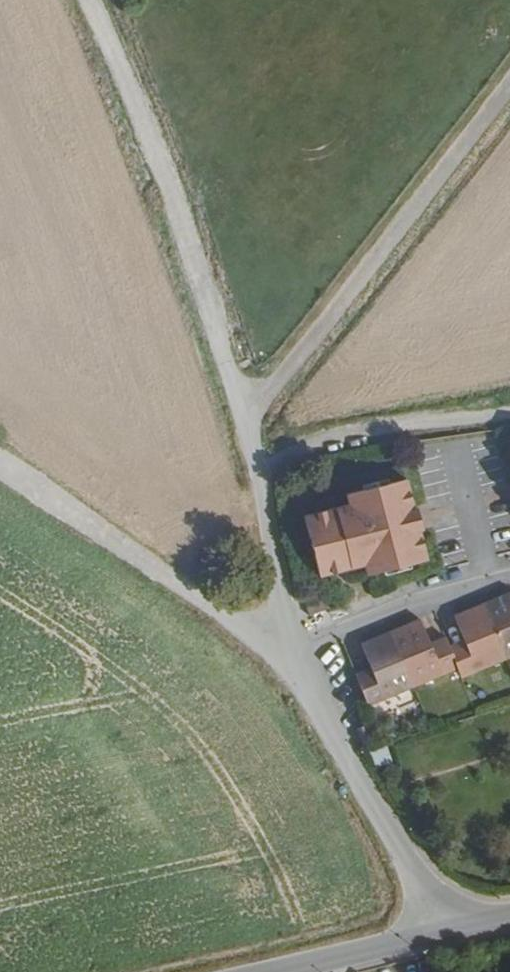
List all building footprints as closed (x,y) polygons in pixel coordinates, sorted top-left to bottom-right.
[(408,503),(412,502),(405,472),(347,487),(349,496),(305,508),(320,566),(363,555),(366,565),(424,550),(417,521),(412,522),(408,503)] [(415,501),(412,502),(408,503),(412,522),(417,521),(420,520),(418,510),(415,501)] [(509,651),(509,589),(454,610),(463,632),(466,639),(451,646),(448,638),(447,636),(432,642),(429,636),(420,611),(362,634),(371,658),(374,665),(359,670),(369,695),(457,662),(461,670),(509,651)] [(444,630),(429,636),(432,642),(447,636),(444,630)] [(466,639),(463,632),(448,638),(451,646),(466,639)] [(356,664),(359,670),(374,665),(371,658),(356,664)] [(364,735),(374,731),(367,715),(358,720),(364,735)] [(387,747),(370,753),(376,768),(392,763),(387,747)]
